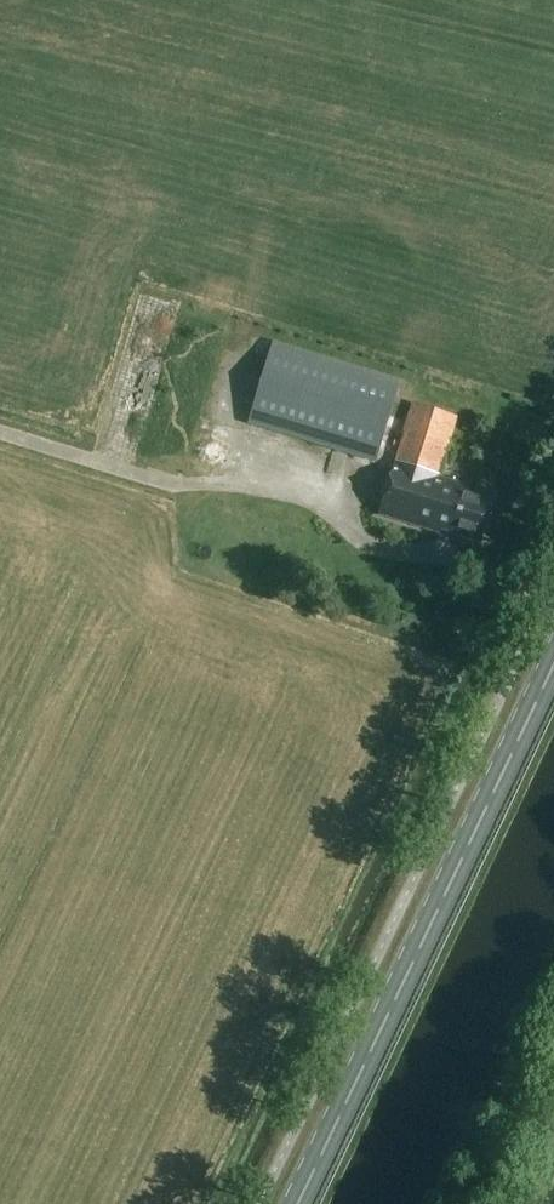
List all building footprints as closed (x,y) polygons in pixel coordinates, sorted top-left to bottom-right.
[(377,463),(402,380),(274,341),(249,424),(377,463)] [(380,515),(395,519),(438,533),(441,524),(482,537),(493,500),(466,492),(468,488),(438,479),(457,418),(414,405),(395,466),(396,467),(390,486),(388,485),(380,515)]
